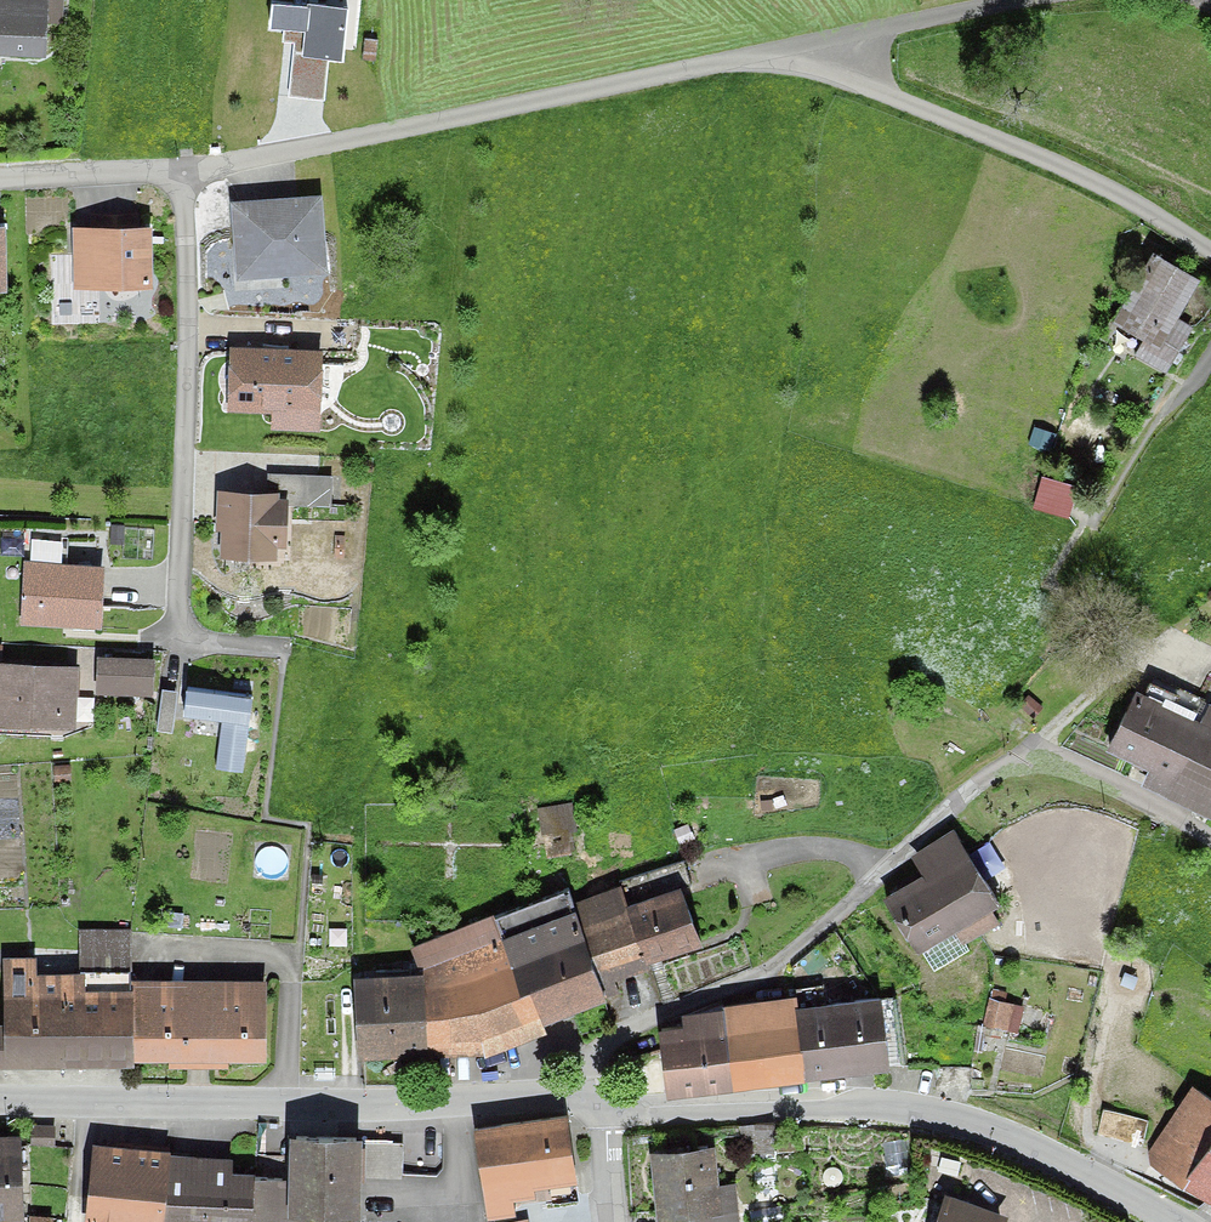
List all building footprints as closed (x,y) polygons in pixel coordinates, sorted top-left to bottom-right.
[(57,56),(59,0),(0,0),(0,54),(57,56)] [(345,12),(274,5),(272,28),(285,29),(284,40),(295,41),(291,95),(323,98),(326,59),(340,60),(345,12)] [(326,199),(234,203),(238,279),(330,275),(326,199)] [(164,223),(83,224),(83,286),(165,286),(164,223)] [(1170,250),(1124,319),(1170,350),(1210,289),(1210,277),(1170,250)] [(334,346),(239,344),(237,418),(332,421),(334,346)] [(265,492),(227,491),(227,554),(289,554),(289,516),(334,517),(335,474),(265,473),(265,492)] [(1078,486),(1042,475),(1032,509),(1068,520),(1078,486)] [(112,563),(32,558),(29,623),(109,627),(112,563)] [(156,654),(97,653),(96,696),(155,697),(156,654)] [(85,662),(7,658),(4,723),(82,727),(85,662)] [(1146,684),(1118,747),(1160,766),(1152,784),(1210,810),(1210,712),(1146,684)] [(255,694),(188,685),(183,716),(223,722),(217,769),(244,773),(255,694)] [(999,905),(960,848),(885,900),(924,957),(999,905)] [(621,887),(575,904),(601,974),(646,958),(629,908),(621,887)] [(569,889),(493,917),(523,997),(529,995),(542,1029),(612,1003),(601,974),(575,904),(569,889)] [(682,890),(629,908),(646,958),(649,967),(702,949),(682,890)] [(493,917),(450,934),(477,1014),(484,1054),(485,1060),(546,1033),(542,1029),(529,995),(523,997),(493,917)] [(130,967),(129,931),(80,931),(81,968),(130,967)] [(412,950),(424,978),(427,1059),(484,1054),(477,1014),(450,934),(412,950)] [(41,1069),(41,975),(41,962),(5,962),(5,1028),(0,1028),(0,1069),(41,1069)] [(134,1063),(134,992),(84,992),(84,975),(41,975),(41,1069),(134,1069),(134,1063)] [(424,978),(354,981),(357,1062),(427,1059),(424,978)] [(197,1069),(197,982),(134,982),(134,992),(134,1063),(168,1063),(168,1069),(197,1069)] [(227,1063),(267,1063),(267,982),(197,982),(197,1069),(227,1070),(227,1063)] [(721,1008),(722,1013),(731,1087),(804,1079),(796,1009),(794,999),(721,1008)] [(882,1000),(841,1004),(849,1073),(889,1069),(882,1000)] [(841,1004),(796,1009),(804,1079),(849,1073),(841,1004)] [(686,1029),(659,1032),(667,1095),(731,1087),(722,1013),(684,1017),(686,1029)] [(1200,1084),(1154,1154),(1210,1191),(1210,1091),(1200,1084)] [(475,1133),(487,1221),(492,1221),(517,1219),(515,1203),(534,1201),(533,1189),(573,1184),(565,1121),(475,1133)] [(773,1123),(739,1126),(742,1161),(776,1158),(773,1123)] [(53,1145),(53,1125),(31,1126),(31,1145),(53,1145)] [(0,1137),(0,1220),(22,1219),(19,1153),(13,1136),(0,1137)] [(288,1138),(286,1180),(285,1217),(356,1219),(357,1178),(358,1140),(288,1138)] [(358,1140),(357,1178),(400,1179),(401,1141),(358,1140)] [(93,1147),(87,1221),(160,1221),(166,1153),(93,1147)] [(662,1151),(664,1220),(684,1219),(685,1221),(735,1221),(734,1185),(721,1185),(720,1149),(662,1151)] [(166,1153),(160,1221),(198,1221),(203,1155),(166,1153)] [(203,1155),(198,1221),(248,1221),(251,1178),(233,1177),(234,1157),(203,1155)] [(251,1178),(248,1221),(306,1221),(306,1219),(285,1217),(286,1180),(251,1178)] [(946,1194),(936,1221),(1014,1221),(1015,1218),(946,1194)]
